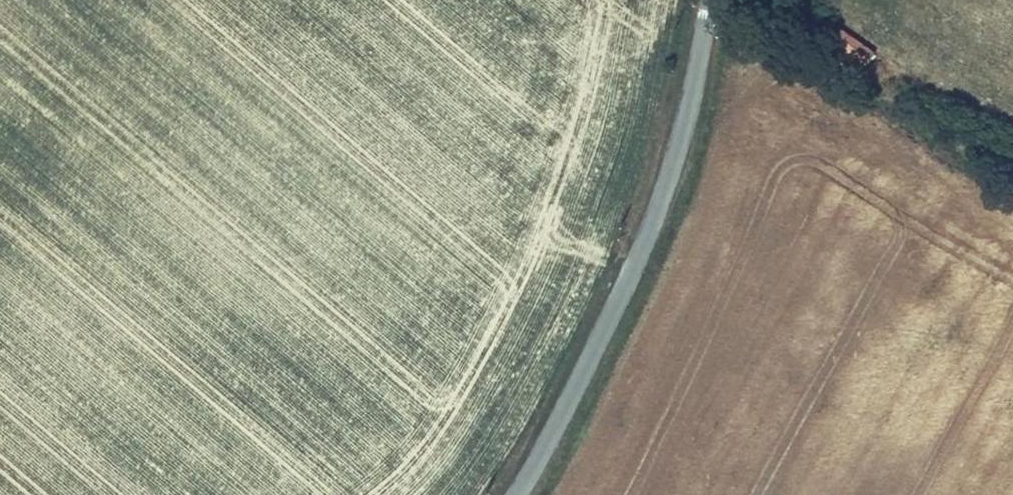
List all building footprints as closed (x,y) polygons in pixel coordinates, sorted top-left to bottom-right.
[(839,29),(831,41),(866,64),(873,52),(839,29)]
